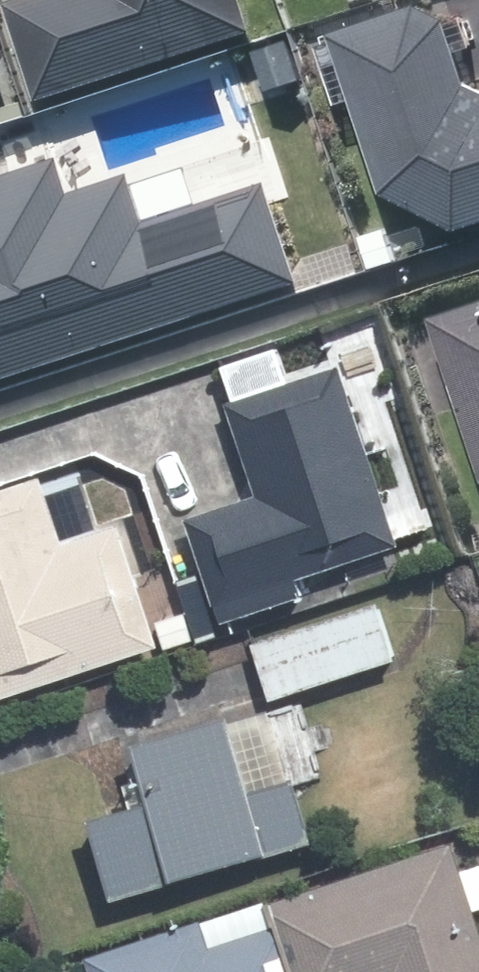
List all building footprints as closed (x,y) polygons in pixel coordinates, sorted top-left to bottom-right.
[(142,5),(148,28),(172,22),(167,0),(142,5)] [(340,36),(391,193),(464,232),(478,227),(478,87),(475,85),(457,24),(425,7),(340,36)] [(151,242),(71,174),(13,243),(0,247),(0,360),(71,337),(151,242)] [(392,230),(368,237),(377,269),(401,262),(392,230)] [(442,311),(478,432),(478,300),(442,311)] [(303,572),(407,538),(348,358),(235,395),(266,489),(196,511),(230,615),(308,590),(303,572)] [(167,639),(127,519),(71,537),(49,470),(0,486),(0,695),(167,639)] [(386,597),(260,638),(278,693),(404,652),(386,597)] [(188,601),(160,611),(169,638),(197,629),(188,601)] [(193,610),(204,638),(222,633),(211,603),(193,610)] [(162,793),(99,813),(123,891),(324,831),(305,769),(258,783),(237,710),(146,738),(162,793)] [(300,971),(478,971),(478,893),(460,835),(276,894),(282,916),(300,971)] [(282,916),(215,937),(207,912),(93,947),(101,971),(300,971),(282,916)]
